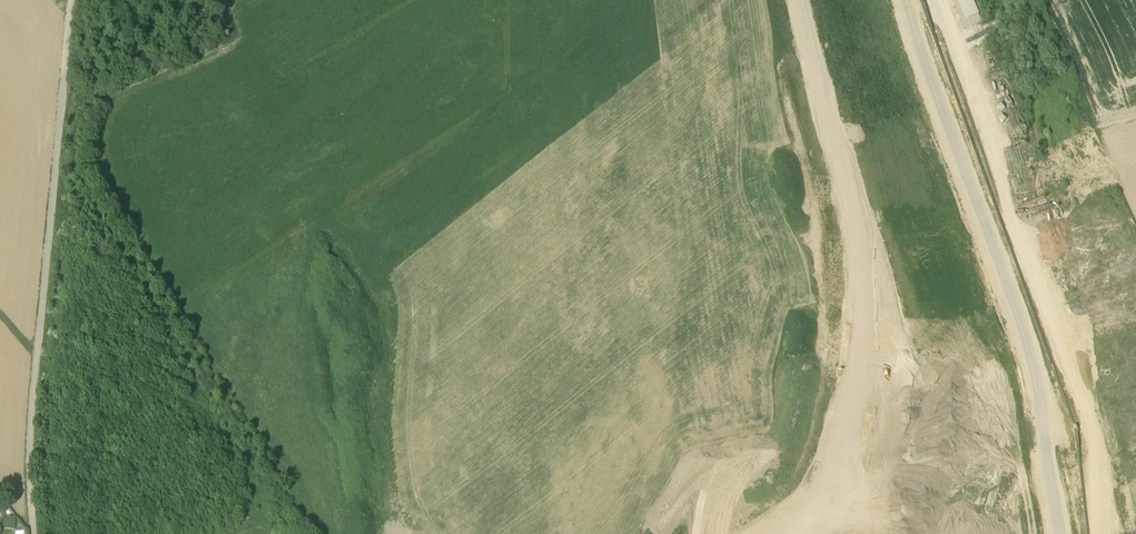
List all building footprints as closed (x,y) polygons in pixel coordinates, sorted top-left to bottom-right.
[(991,31),(961,38),(962,45),(992,38),(991,31)] [(5,528),(17,528),(17,515),(5,514),(5,528)]
